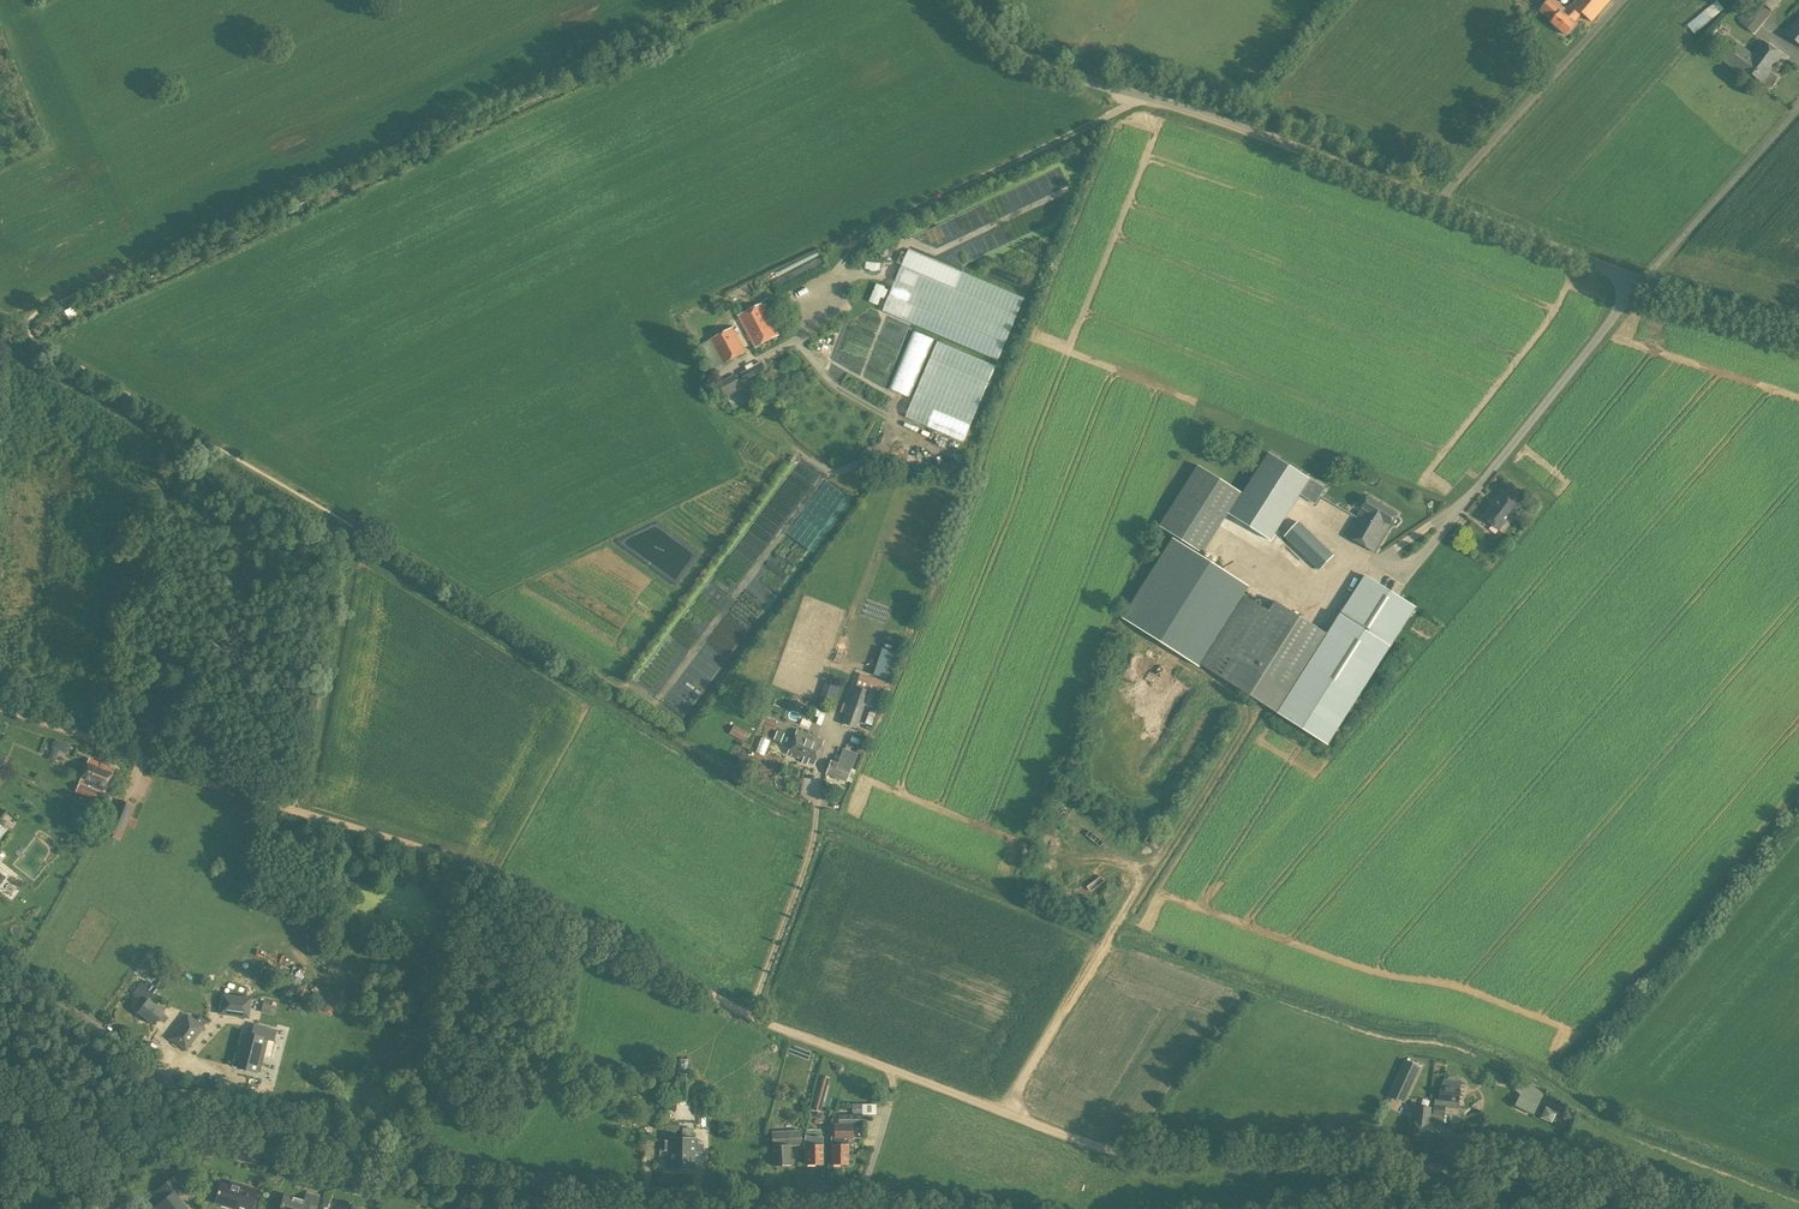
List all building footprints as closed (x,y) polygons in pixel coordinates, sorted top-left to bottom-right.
[(1538,11),(1566,35),(1576,24),(1574,22),(1581,14),(1591,23),(1610,0),(1577,0),(1573,5),(1572,4),(1567,10),(1564,8),(1554,0),(1548,0),(1538,11)] [(1724,9),(1717,0),(1687,25),(1694,34),(1724,9)] [(1755,36),(1776,9),(1783,0),(1757,0),(1749,10),(1738,23),(1755,36)] [(1786,33),(1798,44),(1798,18),(1786,33)] [(1770,88),(1771,89),(1778,78),(1770,72),(1782,56),(1762,41),(1752,54),(1738,43),(1725,61),(1741,73),(1743,70),(1769,89),(1770,88)] [(998,360),(1024,298),(909,250),(906,255),(902,265),(883,312),(998,360)] [(897,263),(902,265),(906,255),(901,253),(897,263)] [(829,270),(822,258),(811,263),(818,275),(829,270)] [(784,277),(773,282),(780,296),(791,290),(807,281),(800,268),(784,277)] [(777,335),(761,304),(739,316),(749,334),(740,339),(743,346),(753,342),(755,347),(777,335)] [(733,327),(710,339),(723,364),(746,352),(743,346),(740,339),(733,327)] [(909,397),(934,340),(913,331),(889,388),(909,397)] [(906,419),(963,442),(995,366),(939,342),(906,419)] [(744,392),(735,374),(718,383),(728,401),(744,392)] [(1270,540),(1309,478),(1268,452),(1242,493),(1240,492),(1227,513),(1270,540)] [(1202,553),(1240,492),(1200,466),(1161,527),(1202,553)] [(1320,496),(1324,489),(1309,479),(1300,494),(1308,499),(1312,491),(1320,496)] [(1503,493),(1484,518),(1500,530),(1519,506),(1503,493)] [(1346,536),(1374,552),(1396,513),(1369,497),(1346,536)] [(1319,571),(1334,555),(1298,521),(1284,536),(1319,571)] [(1123,618),(1200,667),(1201,664),(1244,596),(1250,587),(1173,538),(1123,618)] [(1244,596),(1201,664),(1329,745),(1416,608),(1365,576),(1328,634),(1276,601),(1269,611),(1244,596)] [(884,647),(876,674),(889,678),(897,651),(884,647)] [(824,681),(818,700),(832,705),(838,685),(824,681)] [(869,690),(854,685),(840,723),(856,729),(869,690)] [(734,726),(729,734),(740,739),(744,731),(734,726)] [(796,730),(787,754),(813,765),(823,740),(796,730)] [(774,739),(780,742),(784,734),(777,731),(774,739)] [(859,739),(852,736),(850,742),(857,744),(859,739)] [(51,747),(55,748),(58,747),(60,742),(54,740),(51,747)] [(846,782),(851,768),(851,767),(856,755),(843,750),(840,759),(848,762),(846,766),(830,760),(825,774),(846,782)] [(114,769),(89,758),(76,792),(100,802),(114,769)] [(113,845),(116,838),(119,839),(133,806),(120,801),(106,834),(107,834),(104,841),(113,845)] [(9,833),(0,825),(0,843),(9,833)] [(138,1013),(140,1015),(153,1025),(158,1019),(164,1023),(168,1017),(163,1013),(164,1012),(163,1011),(169,1004),(162,998),(156,1006),(149,1000),(157,989),(149,982),(145,987),(143,985),(135,994),(138,997),(136,999),(144,1005),(138,1013)] [(251,998),(223,995),(220,1013),(249,1017),(251,998)] [(187,1015),(176,1030),(170,1038),(185,1050),(203,1027),(194,1021),(187,1015)] [(240,1069),(257,1074),(266,1040),(273,1041),(276,1032),(258,1028),(256,1036),(249,1034),(240,1069)] [(1405,1059),(1388,1096),(1405,1103),(1421,1067),(1405,1059)] [(688,1074),(678,1074),(678,1098),(687,1099),(688,1074)] [(1521,1078),(1513,1093),(1519,1096),(1515,1106),(1534,1115),(1546,1090),(1521,1078)] [(823,1097),(826,1085),(819,1083),(812,1108),(819,1110),(823,1097)] [(1441,1087),(1439,1100),(1460,1102),(1461,1089),(1441,1087)] [(665,1110),(675,1110),(675,1098),(665,1098),(665,1110)] [(1413,1140),(1428,1141),(1429,1121),(1425,1121),(1427,1105),(1417,1104),(1416,1120),(1415,1120),(1413,1140)] [(875,1105),(864,1105),(864,1113),(875,1114),(875,1105)] [(1542,1105),(1537,1116),(1548,1121),(1553,1110),(1542,1105)] [(1433,1122),(1429,1121),(1428,1141),(1442,1142),(1444,1123),(1443,1123),(1445,1107),(1435,1106),(1433,1122)] [(834,1125),(834,1137),(837,1137),(837,1145),(831,1145),(831,1164),(847,1163),(847,1139),(852,1139),(852,1124),(861,1124),(861,1114),(838,1114),(838,1125),(834,1125)] [(665,1121),(665,1130),(678,1131),(679,1122),(665,1121)] [(788,1145),(801,1144),(800,1131),(774,1132),(774,1145),(771,1145),(772,1166),(790,1165),(788,1145)] [(190,1135),(187,1144),(197,1147),(200,1138),(190,1135)] [(805,1135),(802,1145),(806,1145),(806,1164),(822,1164),(822,1137),(813,1137),(805,1135)] [(659,1140),(658,1156),(668,1156),(668,1169),(693,1170),(694,1138),(669,1137),(669,1141),(659,1140)] [(251,1154),(249,1163),(257,1166),(260,1157),(251,1154)] [(307,1171),(305,1177),(312,1179),(314,1173),(307,1171)] [(186,1208),(176,1197),(187,1188),(177,1175),(160,1189),(167,1198),(154,1208),(186,1208)] [(220,1184),(215,1203),(237,1208),(238,1208),(239,1205),(251,1208),(257,1190),(230,1183),(229,1186),(220,1184)] [(284,1195),(280,1208),(315,1208),(318,1196),(306,1193),(304,1201),(284,1195)]
